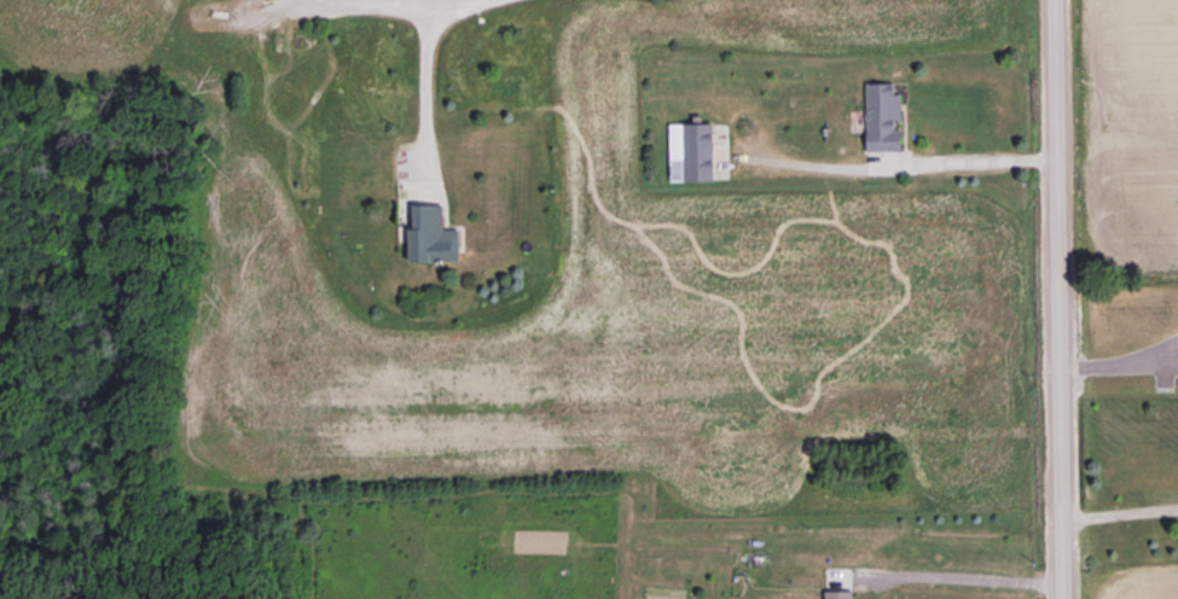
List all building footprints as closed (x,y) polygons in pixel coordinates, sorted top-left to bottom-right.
[(902,119),(901,93),(894,93),(894,82),(866,83),(866,151),(901,151),(901,128),(894,128),(894,119),(902,119)] [(669,181),(713,180),(713,123),(668,123),(669,181)] [(408,262),(460,261),(459,229),(443,229),(442,204),(412,205),(413,227),(407,228),(408,262)] [(853,590),(824,590),(824,598),(853,598),(853,590)]
